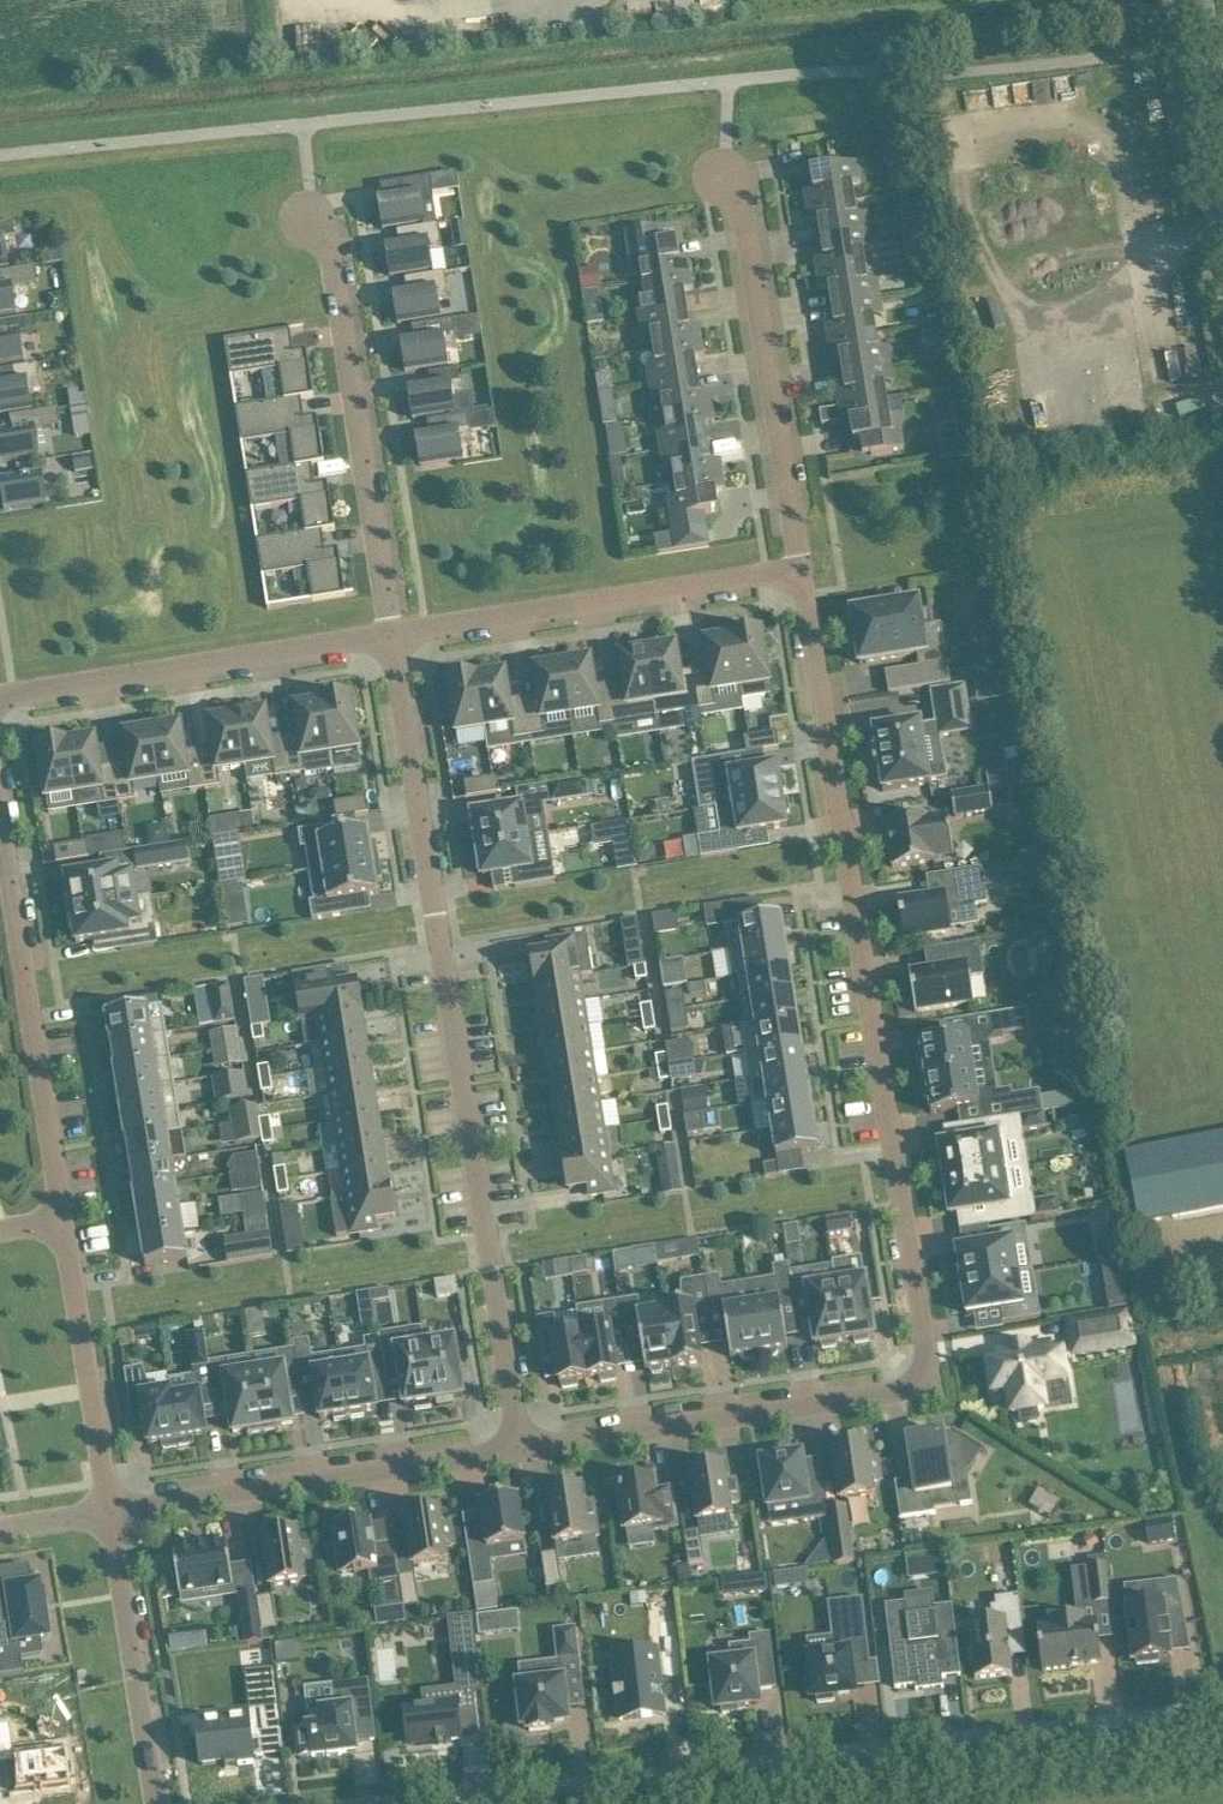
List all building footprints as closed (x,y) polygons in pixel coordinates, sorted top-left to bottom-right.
[(904,140),(892,142),(895,157),(907,155),(904,140)] [(855,201),(850,167),(811,173),(814,193),(805,194),(807,209),(855,201)] [(435,205),(430,178),(397,183),(399,197),(377,201),(382,229),(425,222),(423,207),(435,205)] [(822,241),(861,235),(855,201),(807,209),(809,223),(819,221),(822,241)] [(8,251),(19,249),(14,223),(0,225),(0,232),(1,240),(0,240),(0,269),(10,267),(8,251)] [(463,239),(461,223),(448,225),(451,241),(463,239)] [(430,253),(442,252),(437,225),(397,232),(399,246),(385,248),(390,277),(433,270),(430,253)] [(638,250),(644,284),(691,276),(689,262),(680,263),(677,243),(661,245),(659,229),(626,234),(629,253),(631,253),(630,252),(638,250)] [(861,235),(822,241),(825,260),(816,261),(818,276),(866,268),(861,235)] [(59,247),(50,249),(44,257),(46,267),(62,264),(59,247)] [(36,268),(0,274),(0,318),(18,315),(13,288),(39,284),(36,268)] [(833,307),(872,301),(866,268),(818,276),(820,290),(830,288),(833,307)] [(438,301),(449,299),(445,273),(405,279),(407,294),(393,296),(397,324),(441,317),(438,301)] [(694,290),(691,276),(644,284),(646,300),(637,301),(640,320),(641,320),(641,319),(649,318),(649,317),(687,311),(684,291),(694,290)] [(872,301),(833,307),(836,327),(827,328),(829,342),(877,335),(872,301)] [(690,330),(687,311),(649,317),(649,318),(654,350),(702,343),(700,328),(690,330)] [(21,334),(26,333),(24,319),(4,322),(6,336),(0,337),(0,366),(25,362),(21,334)] [(593,347),(602,346),(599,327),(589,328),(593,347)] [(305,399),(306,400),(314,398),(306,351),(298,353),(295,333),(304,332),(303,330),(226,342),(232,378),(280,371),(285,402),(305,399)] [(448,365),(446,348),(457,347),(455,334),(400,343),(405,372),(448,365)] [(877,335),(829,342),(831,357),(841,355),(844,374),(882,368),(877,335)] [(654,350),(660,384),(698,378),(695,358),(704,357),(702,343),(654,350)] [(0,386),(0,416),(33,410),(31,394),(42,392),(38,366),(14,369),(16,384),(0,386)] [(465,394),(463,382),(460,382),(458,368),(429,373),(431,387),(408,391),(412,419),(456,412),(453,396),(465,394)] [(888,402),(882,368),(844,374),(847,394),(837,395),(839,409),(888,402)] [(596,378),(599,393),(612,391),(609,376),(596,378)] [(701,397),(698,378),(660,384),(665,417),(713,409),(711,395),(701,397)] [(291,437),(296,469),(316,465),(316,466),(325,465),(317,418),(309,419),(306,400),(305,399),(285,402),(237,410),(242,445),(291,437)] [(872,456),(904,451),(904,450),(899,418),(890,419),(887,402),(897,401),(897,400),(888,402),(839,409),(820,412),(822,426),(842,423),(851,422),(854,442),(869,440),(872,455),(872,456)] [(665,417),(670,451),(709,444),(706,425),(715,424),(713,409),(665,417)] [(11,418),(13,432),(0,435),(0,464),(40,457),(36,430),(61,426),(59,411),(11,418)] [(461,443),(472,441),(468,415),(427,421),(430,436),(416,438),(420,466),(463,460),(461,443)] [(670,451),(676,484),(724,476),(722,464),(722,462),(712,464),(709,444),(670,451)] [(964,456),(962,447),(943,450),(944,460),(964,456)] [(301,503),(306,535),(327,532),(336,531),(328,484),(319,486),(316,466),(316,465),(296,469),(247,476),(253,511),(301,503)] [(43,476),(0,483),(5,511),(48,504),(43,476)] [(726,490),(724,476),(676,484),(681,517),(673,518),(673,517),(671,517),(674,536),(655,539),(658,555),(710,547),(705,515),(720,512),(716,492),(726,490)] [(327,532),(306,535),(258,543),(263,577),(308,570),(313,603),(355,596),(354,594),(346,596),(339,550),(330,552),(327,532)] [(859,665),(926,654),(917,602),(851,613),(859,665)] [(761,634),(734,638),(742,689),(744,701),(772,696),(771,692),(783,690),(780,672),(768,674),(761,634)] [(701,710),(716,708),(714,693),(742,689),(734,638),(706,643),(711,676),(696,678),(701,710)] [(682,680),(677,647),(649,652),(659,717),(701,710),(696,678),(682,680)] [(616,724),(659,717),(649,652),(620,656),(626,689),(611,691),(616,724)] [(596,694),(591,661),(563,665),(571,716),(599,711),(601,726),(616,724),(611,691),(596,694)] [(921,667),(910,669),(913,690),(915,690),(951,684),(948,663),(921,667)] [(531,737),(546,735),(543,720),(571,716),(563,665),(535,669),(540,702),(526,705),(531,737)] [(511,707),(506,674),(478,678),(486,729),(513,725),(516,739),(531,737),(526,705),(511,707)] [(458,733),(486,729),(478,678),(450,683),(458,733)] [(964,688),(933,693),(938,724),(940,737),(941,737),(971,732),(964,688)] [(331,754),(360,750),(351,699),(323,704),(331,754)] [(331,754),(323,704),(295,708),(299,734),(300,741),(286,743),(291,776),(306,773),(306,775),(334,771),(331,754)] [(271,746),(266,713),(238,717),(246,768),(274,764),(276,778),(278,778),(286,776),(291,776),(286,743),(271,746)] [(206,789),(221,787),(219,772),(246,768),(238,717),(210,722),(215,755),(201,757),(206,789)] [(921,724),(874,731),(878,753),(875,754),(877,770),(880,770),(884,792),(931,785),(948,782),(946,765),(928,767),(922,727),(921,724)] [(186,760),(181,727),(153,731),(161,781),(188,777),(191,792),(206,789),(201,757),(186,760)] [(120,803),(136,800),(133,786),(161,781),(153,731),(124,736),(130,769),(115,771),(120,803)] [(747,754),(780,749),(777,734),(745,739),(747,754)] [(101,773),(95,740),(67,745),(75,795),(103,790),(105,805),(120,803),(115,771),(101,773)] [(47,799),(75,795),(67,745),(39,749),(47,799)] [(693,763),(697,789),(712,787),(715,808),(716,808),(783,797),(782,793),(786,790),(785,780),(780,779),(778,766),(737,773),(734,756),(693,763)] [(286,776),(278,778),(279,785),(287,783),(286,776)] [(468,798),(500,793),(498,778),(466,783),(468,798)] [(590,799),(587,780),(549,786),(552,805),(590,799)] [(955,817),(993,811),(990,790),(952,796),(955,817)] [(699,838),(702,859),(740,853),(737,836),(788,828),(786,816),(790,812),(788,803),(783,801),(783,797),(716,808),(721,835),(699,838)] [(338,819),(370,814),(367,799),(335,804),(338,819)] [(479,846),(535,837),(532,819),(546,817),(544,801),(519,805),(520,808),(474,816),(475,823),(470,824),(472,840),(478,839),(479,846)] [(237,815),(212,818),(229,926),(254,922),(237,815)] [(928,817),(886,824),(893,869),(936,862),(935,859),(940,859),(936,832),(950,830),(948,816),(929,819),(928,817)] [(631,821),(611,825),(618,871),(631,869),(639,868),(631,821)] [(307,848),(310,872),(379,861),(376,844),(371,844),(369,830),(337,835),(336,826),(299,832),(302,849),(307,848)] [(516,888),(557,882),(554,864),(540,866),(535,837),(479,846),(480,853),(475,853),(477,869),(482,868),(484,876),(513,872),(516,888)] [(58,864),(90,859),(88,844),(55,849),(58,864)] [(189,864),(186,844),(135,852),(138,872),(189,864)] [(379,861),(310,872),(315,902),(310,903),(313,921),(347,915),(345,900),(379,894),(377,880),(382,879),(379,861)] [(66,911),(137,900),(133,876),(120,878),(118,869),(66,877),(68,890),(63,895),(66,911)] [(988,904),(982,869),(941,875),(944,894),(929,896),(930,900),(919,901),(919,898),(898,901),(904,939),(952,932),(948,910),(988,904)] [(121,951),(159,945),(155,920),(141,923),(137,900),(66,911),(69,928),(75,930),(77,944),(119,937),(121,951)] [(730,953),(786,944),(782,917),(765,920),(762,900),(722,906),(730,953)] [(677,913),(653,917),(656,933),(679,929),(677,913)] [(537,984),(580,977),(574,940),(550,944),(551,955),(533,957),(537,984)] [(626,946),(629,969),(635,969),(646,967),(642,943),(626,946)] [(748,976),(790,969),(786,944),(730,953),(734,978),(748,976)] [(975,1004),(971,978),(984,976),(979,944),(927,952),(927,954),(935,952),(937,964),(934,964),(930,968),(909,972),(916,1013),(975,1004)] [(663,960),(666,985),(688,983),(686,958),(663,960)] [(637,981),(648,979),(646,967),(635,969),(637,981)] [(794,995),(790,969),(748,976),(752,1002),(794,995)] [(339,988),(337,977),(313,981),(319,1019),(362,1012),(357,985),(339,988)] [(541,1010),(584,1003),(580,977),(537,984),(541,1010)] [(236,1022),(230,985),(209,988),(215,1025),(236,1022)] [(253,1029),(263,1028),(270,1027),(265,995),(248,998),(253,1029)] [(757,1027),(798,1021),(794,995),(752,1002),(756,1025),(757,1027)] [(545,1035),(588,1028),(584,1003),(541,1010),(545,1035)] [(688,1026),(684,1004),(671,1006),(674,1028),(688,1026)] [(643,1020),(654,1018),(652,1005),(641,1007),(643,1020)] [(110,1041),(167,1032),(163,1006),(106,1015),(110,1041)] [(1027,1010),(989,1016),(993,1036),(1029,1030),(1026,1012),(1027,1011),(1027,1010)] [(323,1044),(366,1038),(362,1012),(319,1019),(323,1044)] [(645,1032),(656,1030),(654,1018),(643,1020),(645,1032)] [(802,1046),(798,1021),(757,1027),(756,1025),(742,1027),(746,1055),(802,1046)] [(216,1068),(244,1064),(239,1027),(211,1031),(216,1068)] [(265,1040),(263,1028),(253,1029),(255,1042),(265,1040)] [(549,1061),(592,1054),(588,1028),(545,1035),(549,1061)] [(114,1066),(171,1057),(167,1032),(110,1041),(114,1066)] [(926,1079),(994,1068),(994,1067),(973,1071),(970,1049),(985,1046),(983,1033),(968,1036),(968,1035),(920,1043),(920,1045),(923,1058),(918,1062),(920,1075),(926,1078),(926,1079)] [(327,1070),(370,1063),(366,1038),(323,1044),(327,1070)] [(746,1055),(750,1081),(806,1072),(802,1046),(746,1055)] [(553,1086),(596,1080),(592,1054),(549,1061),(553,1086)] [(659,1070),(670,1068),(668,1055),(657,1057),(659,1070)] [(118,1091),(175,1082),(171,1057),(114,1066),(118,1091)] [(331,1095),(374,1089),(370,1063),(327,1070),(331,1095)] [(672,1082),(696,1078),(694,1063),(670,1066),(672,1082)] [(261,1081),(272,1079),(270,1066),(259,1068),(261,1081)] [(661,1082),(671,1080),(670,1068),(659,1070),(661,1082)] [(994,1069),(994,1068),(926,1079),(926,1080),(922,1084),(924,1097),(929,1099),(932,1113),(931,1113),(932,1114),(979,1107),(979,1106),(995,1104),(993,1091),(977,1094),(974,1072),(994,1069)] [(244,1069),(213,1078),(219,1103),(251,1094),(244,1069)] [(750,1081),(754,1107),(769,1104),(810,1098),(806,1072),(750,1081)] [(263,1093),(274,1091),(272,1079),(261,1081),(263,1093)] [(557,1112),(600,1105),(596,1080),(553,1086),(557,1112)] [(122,1116),(179,1107),(175,1082),(118,1091),(122,1116)] [(704,1087),(683,1089),(688,1132),(709,1130),(704,1087)] [(335,1121),(378,1114),(374,1089),(331,1095),(335,1121)] [(1021,1116),(1042,1113),(1038,1093),(1003,1098),(1006,1119),(1021,1116)] [(769,1104),(754,1107),(758,1132),(773,1130),(814,1124),(810,1098),(769,1104)] [(561,1138),(604,1131),(600,1105),(557,1112),(561,1138)] [(168,1134),(168,1135),(183,1133),(179,1107),(122,1116),(126,1141),(168,1134)] [(660,1122),(671,1120),(669,1108),(658,1110),(660,1122)] [(1042,1113),(1021,1116),(1023,1132),(1047,1128),(1044,1112),(1042,1113)] [(324,1149),(339,1147),(382,1140),(378,1114),(335,1121),(336,1124),(321,1126),(324,1149)] [(262,1133),(273,1131),(271,1118),(260,1120),(262,1133)] [(662,1135),(673,1133),(671,1120),(660,1122),(662,1135)] [(972,1129),(974,1141),(940,1146),(942,1160),(939,1161),(942,1177),(945,1176),(946,1181),(1009,1171),(1005,1142),(1015,1140),(1012,1123),(972,1129)] [(814,1124),(773,1130),(777,1157),(819,1150),(814,1124)] [(264,1145),(275,1143),(273,1131),(262,1133),(264,1145)] [(565,1164),(608,1157),(604,1131),(561,1138),(565,1164)] [(126,1141),(130,1166),(172,1159),(187,1157),(183,1133),(168,1135),(168,1134),(126,1141)] [(1222,1209),(1222,1135),(1126,1154),(1139,1225),(1222,1209)] [(343,1172),(386,1165),(382,1140),(339,1147),(343,1172)] [(656,1148),(659,1164),(666,1163),(677,1161),(676,1155),(674,1146),(656,1148)] [(235,1158),(238,1173),(259,1170),(257,1155),(235,1158)] [(614,1193),(608,1157),(565,1164),(570,1190),(588,1187),(590,1198),(614,1193)] [(134,1191),(176,1184),(172,1159),(130,1166),(134,1191)] [(347,1198),(390,1191),(386,1165),(343,1172),(347,1198)] [(277,1183),(288,1181),(286,1168),(275,1170),(277,1183)] [(238,1195),(262,1191),(259,1170),(238,1173),(234,1174),(238,1195)] [(1009,1171),(946,1181),(946,1186),(943,1186),(946,1202),(949,1202),(951,1216),(985,1210),(987,1221),(1027,1215),(1024,1198),(1014,1200),(1009,1171)] [(279,1195),(290,1194),(288,1181),(277,1183),(279,1195)] [(134,1191),(138,1216),(180,1209),(176,1184),(134,1191)] [(353,1235),(377,1231),(376,1221),(394,1218),(390,1191),(347,1198),(353,1235)] [(241,1198),(245,1224),(268,1220),(264,1194),(241,1198)] [(1034,1202),(1037,1219),(1061,1215),(1058,1198),(1034,1202)] [(298,1206),(281,1208),(283,1222),(285,1232),(301,1229),(298,1206)] [(180,1209),(138,1216),(142,1241),(184,1234),(180,1209)] [(829,1237),(852,1233),(850,1217),(826,1220),(829,1237)] [(957,1268),(959,1283),(1019,1274),(1014,1243),(1029,1240),(1026,1225),(988,1231),(990,1245),(957,1250),(960,1268),(958,1268),(957,1268)] [(266,1258),(273,1257),(270,1233),(263,1235),(225,1240),(228,1264),(266,1258)] [(184,1234),(142,1241),(147,1267),(188,1260),(184,1234)] [(698,1241),(677,1244),(679,1260),(701,1256),(698,1241)] [(634,1252),(613,1256),(616,1274),(637,1271),(634,1252)] [(1129,1306),(1124,1256),(1104,1258),(1110,1308),(1129,1306)] [(870,1342),(869,1337),(874,1336),(866,1279),(849,1281),(846,1261),(833,1263),(836,1282),(836,1284),(845,1340),(855,1339),(856,1344),(870,1342)] [(788,1350),(782,1309),(796,1307),(792,1283),(789,1264),(773,1267),(775,1278),(763,1280),(767,1303),(752,1305),(760,1354),(764,1353),(768,1358),(777,1356),(779,1351),(788,1350)] [(1024,1305),(1019,1274),(959,1283),(961,1299),(963,1299),(963,1298),(964,1298),(967,1316),(1001,1310),(1003,1324),(1041,1318),(1039,1303),(1024,1305)] [(760,1354),(752,1305),(737,1308),(733,1285),(721,1287),(720,1276),(704,1278),(710,1316),(724,1314),(731,1359),(741,1357),(744,1361),(753,1360),(755,1355),(760,1354)] [(665,1310),(674,1367),(674,1368),(703,1363),(696,1318),(710,1316),(704,1278),(682,1282),(681,1307),(665,1310)] [(845,1340),(836,1284),(809,1288),(807,1280),(792,1283),(796,1307),(798,1319),(812,1317),(815,1341),(816,1345),(822,1344),(823,1349),(833,1348),(837,1347),(836,1342),(845,1340)] [(389,1290),(373,1293),(375,1304),(391,1301),(389,1290)] [(373,1293),(366,1294),(368,1305),(375,1304),(373,1293)] [(639,1298),(620,1301),(628,1346),(642,1344),(646,1372),(650,1371),(653,1375),(662,1374),(664,1369),(674,1367),(665,1310),(642,1314),(639,1298)] [(580,1322),(581,1332),(589,1379),(600,1377),(601,1383),(616,1381),(615,1375),(618,1374),(614,1348),(628,1346),(620,1301),(605,1303),(607,1318),(580,1322)] [(577,1381),(589,1379),(581,1332),(580,1322),(578,1312),(555,1316),(537,1319),(544,1361),(545,1361),(545,1360),(555,1358),(559,1384),(562,1383),(563,1389),(578,1387),(577,1381)] [(1132,1344),(1127,1314),(1070,1323),(1075,1353),(1132,1344)] [(302,1326),(291,1327),(292,1332),(294,1342),(301,1341),(304,1341),(302,1326)] [(338,1353),(341,1368),(342,1367),(350,1420),(365,1417),(364,1413),(378,1410),(373,1381),(387,1379),(383,1352),(380,1337),(365,1340),(366,1349),(338,1353)] [(335,1422),(350,1420),(342,1367),(341,1368),(327,1370),(324,1356),(313,1358),(310,1340),(304,1341),(301,1341),(294,1342),(296,1357),(300,1380),(314,1378),(321,1419),(334,1417),(335,1422)] [(455,1340),(425,1345),(434,1402),(438,1401),(439,1407),(455,1404),(454,1399),(464,1397),(455,1340)] [(431,1402),(434,1402),(425,1345),(383,1352),(387,1379),(388,1383),(401,1381),(405,1406),(415,1405),(416,1411),(432,1408),(431,1402)] [(1010,1351),(998,1353),(1000,1364),(990,1366),(994,1392),(1009,1390),(1013,1413),(1019,1412),(1021,1422),(1039,1419),(1037,1409),(1044,1408),(1040,1385),(1065,1381),(1061,1355),(1052,1356),(1050,1345),(1028,1348),(1027,1345),(1009,1347),(1010,1351)] [(283,1367),(255,1372),(265,1434),(280,1431),(280,1430),(278,1430),(278,1427),(294,1424),(289,1395),(302,1393),(300,1380),(296,1357),(282,1360),(283,1367)] [(224,1361),(209,1363),(210,1367),(216,1407),(229,1405),(234,1434),(250,1431),(250,1434),(249,1435),(249,1436),(265,1434),(255,1372),(226,1376),(224,1361)] [(171,1398),(172,1398),(171,1391),(153,1394),(143,1368),(125,1371),(129,1399),(141,1397),(149,1446),(163,1443),(164,1449),(179,1447),(171,1398)] [(171,1398),(179,1447),(194,1445),(193,1438),(208,1436),(201,1393),(200,1393),(198,1376),(184,1378),(187,1395),(172,1398),(171,1398)] [(932,1489),(959,1486),(957,1475),(968,1473),(972,1469),(975,1465),(977,1459),(977,1455),(976,1449),(974,1444),(954,1432),(908,1439),(915,1485),(898,1488),(897,1483),(895,1483),(898,1497),(901,1519),(936,1514),(932,1489)] [(869,1463),(867,1445),(834,1450),(841,1500),(874,1495),(872,1483),(881,1482),(878,1461),(869,1463)] [(828,1519),(827,1511),(823,1486),(808,1488),(803,1455),(784,1458),(779,1455),(769,1456),(766,1461),(761,1461),(768,1509),(799,1504),(802,1523),(828,1519)] [(727,1484),(724,1467),(691,1472),(699,1522),(732,1517),(730,1505),(738,1503),(735,1483),(727,1484)] [(679,1528),(673,1489),(656,1492),(654,1478),(640,1480),(636,1475),(624,1477),(621,1483),(619,1483),(626,1530),(653,1526),(654,1532),(679,1528)] [(585,1506),(582,1489),(549,1494),(557,1543),(598,1537),(593,1504),(585,1506)] [(474,1587),(494,1584),(491,1563),(507,1561),(504,1546),(526,1543),(519,1498),(515,1499),(513,1496),(501,1497),(500,1501),(481,1504),(486,1537),(467,1540),(474,1587)] [(848,1508),(827,1511),(828,1519),(835,1567),(855,1564),(848,1508)] [(442,1527),(440,1510),(407,1515),(414,1565),(447,1560),(445,1548),(454,1547),(451,1526),(442,1527)] [(1149,1544),(1174,1541),(1171,1520),(1146,1524),(1149,1544)] [(375,1547),(372,1525),(371,1521),(334,1526),(342,1577),(369,1573),(371,1585),(381,1584),(399,1581),(394,1544),(392,1544),(375,1547)] [(303,1569),(311,1568),(308,1548),(300,1549),(297,1532),(264,1537),(272,1587),(305,1582),(303,1569)] [(705,1565),(701,1533),(685,1535),(689,1567),(705,1565)] [(235,1588),(227,1543),(174,1551),(175,1556),(171,1556),(174,1577),(178,1576),(181,1596),(182,1595),(201,1593),(235,1588)] [(542,1556),(547,1588),(562,1586),(557,1554),(542,1556)] [(926,1574),(944,1572),(943,1557),(924,1559),(926,1574)] [(1107,1564),(1089,1566),(1094,1604),(1112,1602),(1107,1564)] [(38,1638),(48,1636),(39,1581),(30,1582),(28,1567),(0,1571),(0,1600),(6,1599),(10,1626),(0,1628),(0,1676),(22,1672),(22,1671),(20,1671),(18,1657),(40,1654),(38,1638)] [(789,1573),(774,1574),(776,1589),(791,1588),(789,1573)] [(405,1610),(420,1608),(415,1575),(400,1578),(405,1607),(405,1610)] [(749,1596),(769,1593),(767,1576),(747,1578),(749,1596)] [(1187,1626),(1177,1580),(1154,1583),(1157,1603),(1127,1606),(1133,1661),(1171,1657),(1170,1640),(1171,1640),(1170,1628),(1187,1626)] [(239,1596),(244,1630),(261,1627),(257,1599),(256,1594),(239,1596)] [(649,1594),(636,1594),(636,1605),(650,1605),(649,1594)] [(1009,1644),(1025,1642),(1019,1596),(996,1599),(998,1620),(969,1624),(972,1649),(968,1649),(970,1663),(974,1663),(976,1680),(1012,1675),(1009,1644)] [(257,1599),(261,1627),(262,1632),(278,1630),(273,1597),(257,1599)] [(828,1603),(831,1626),(833,1626),(836,1646),(828,1647),(829,1656),(811,1658),(809,1658),(811,1678),(806,1679),(808,1696),(813,1695),(814,1699),(817,1698),(818,1704),(835,1702),(834,1696),(854,1694),(854,1689),(851,1668),(871,1665),(871,1662),(863,1599),(828,1603)] [(994,1601),(968,1602),(969,1620),(995,1618),(994,1601)] [(908,1603),(886,1606),(896,1688),(916,1686),(916,1691),(944,1688),(943,1678),(961,1676),(953,1605),(933,1608),(934,1614),(910,1617),(908,1603)] [(385,1610),(375,1612),(377,1626),(407,1622),(405,1610),(405,1607),(385,1610)] [(522,1632),(520,1613),(478,1617),(480,1636),(522,1632)] [(1103,1666),(1098,1625),(1087,1626),(1086,1618),(1051,1621),(1052,1630),(1038,1631),(1043,1674),(1072,1671),(1072,1669),(1103,1666)] [(475,1619),(449,1622),(452,1645),(477,1642),(475,1619)] [(586,1707),(577,1628),(554,1631),(558,1662),(560,1662),(561,1667),(539,1670),(540,1684),(520,1686),(522,1706),(517,1707),(519,1723),(524,1722),(524,1727),(530,1726),(530,1732),(552,1729),(551,1723),(568,1721),(567,1710),(586,1707)] [(172,1635),(172,1651),(211,1650),(210,1633),(172,1635)] [(716,1690),(711,1691),(713,1705),(718,1705),(718,1710),(723,1709),(724,1714),(738,1712),(738,1708),(760,1705),(758,1691),(777,1688),(771,1635),(750,1638),(751,1646),(731,1648),(732,1662),(713,1665),(716,1690)] [(299,1643),(276,1646),(278,1665),(301,1662),(299,1643)] [(621,1721),(653,1718),(653,1714),(663,1712),(663,1706),(656,1651),(635,1654),(636,1666),(615,1669),(618,1695),(615,1696),(615,1700),(619,1700),(621,1721)] [(472,1693),(475,1693),(483,1692),(480,1667),(455,1670),(457,1689),(422,1693),(423,1708),(407,1710),(411,1746),(438,1743),(438,1746),(447,1744),(447,1742),(460,1740),(460,1735),(457,1714),(477,1712),(475,1698),(472,1698),(472,1693)] [(299,1757),(312,1756),(313,1757),(328,1756),(328,1757),(341,1755),(341,1754),(357,1752),(356,1743),(375,1741),(368,1683),(335,1687),(337,1710),(322,1712),(324,1727),(309,1728),(309,1730),(296,1731),(299,1757)] [(203,1737),(201,1737),(204,1767),(225,1764),(225,1769),(227,1769),(227,1767),(237,1766),(237,1767),(239,1767),(239,1766),(254,1764),(253,1759),(251,1737),(282,1733),(279,1708),(251,1711),(243,1712),(243,1713),(224,1715),(224,1720),(202,1722),(203,1737)] [(0,1727),(0,1766),(11,1764),(13,1788),(14,1793),(33,1790),(33,1794),(34,1793),(34,1790),(39,1789),(40,1793),(41,1793),(41,1790),(67,1787),(66,1778),(65,1767),(64,1767),(62,1748),(37,1751),(11,1754),(9,1735),(8,1726),(0,1727)]
